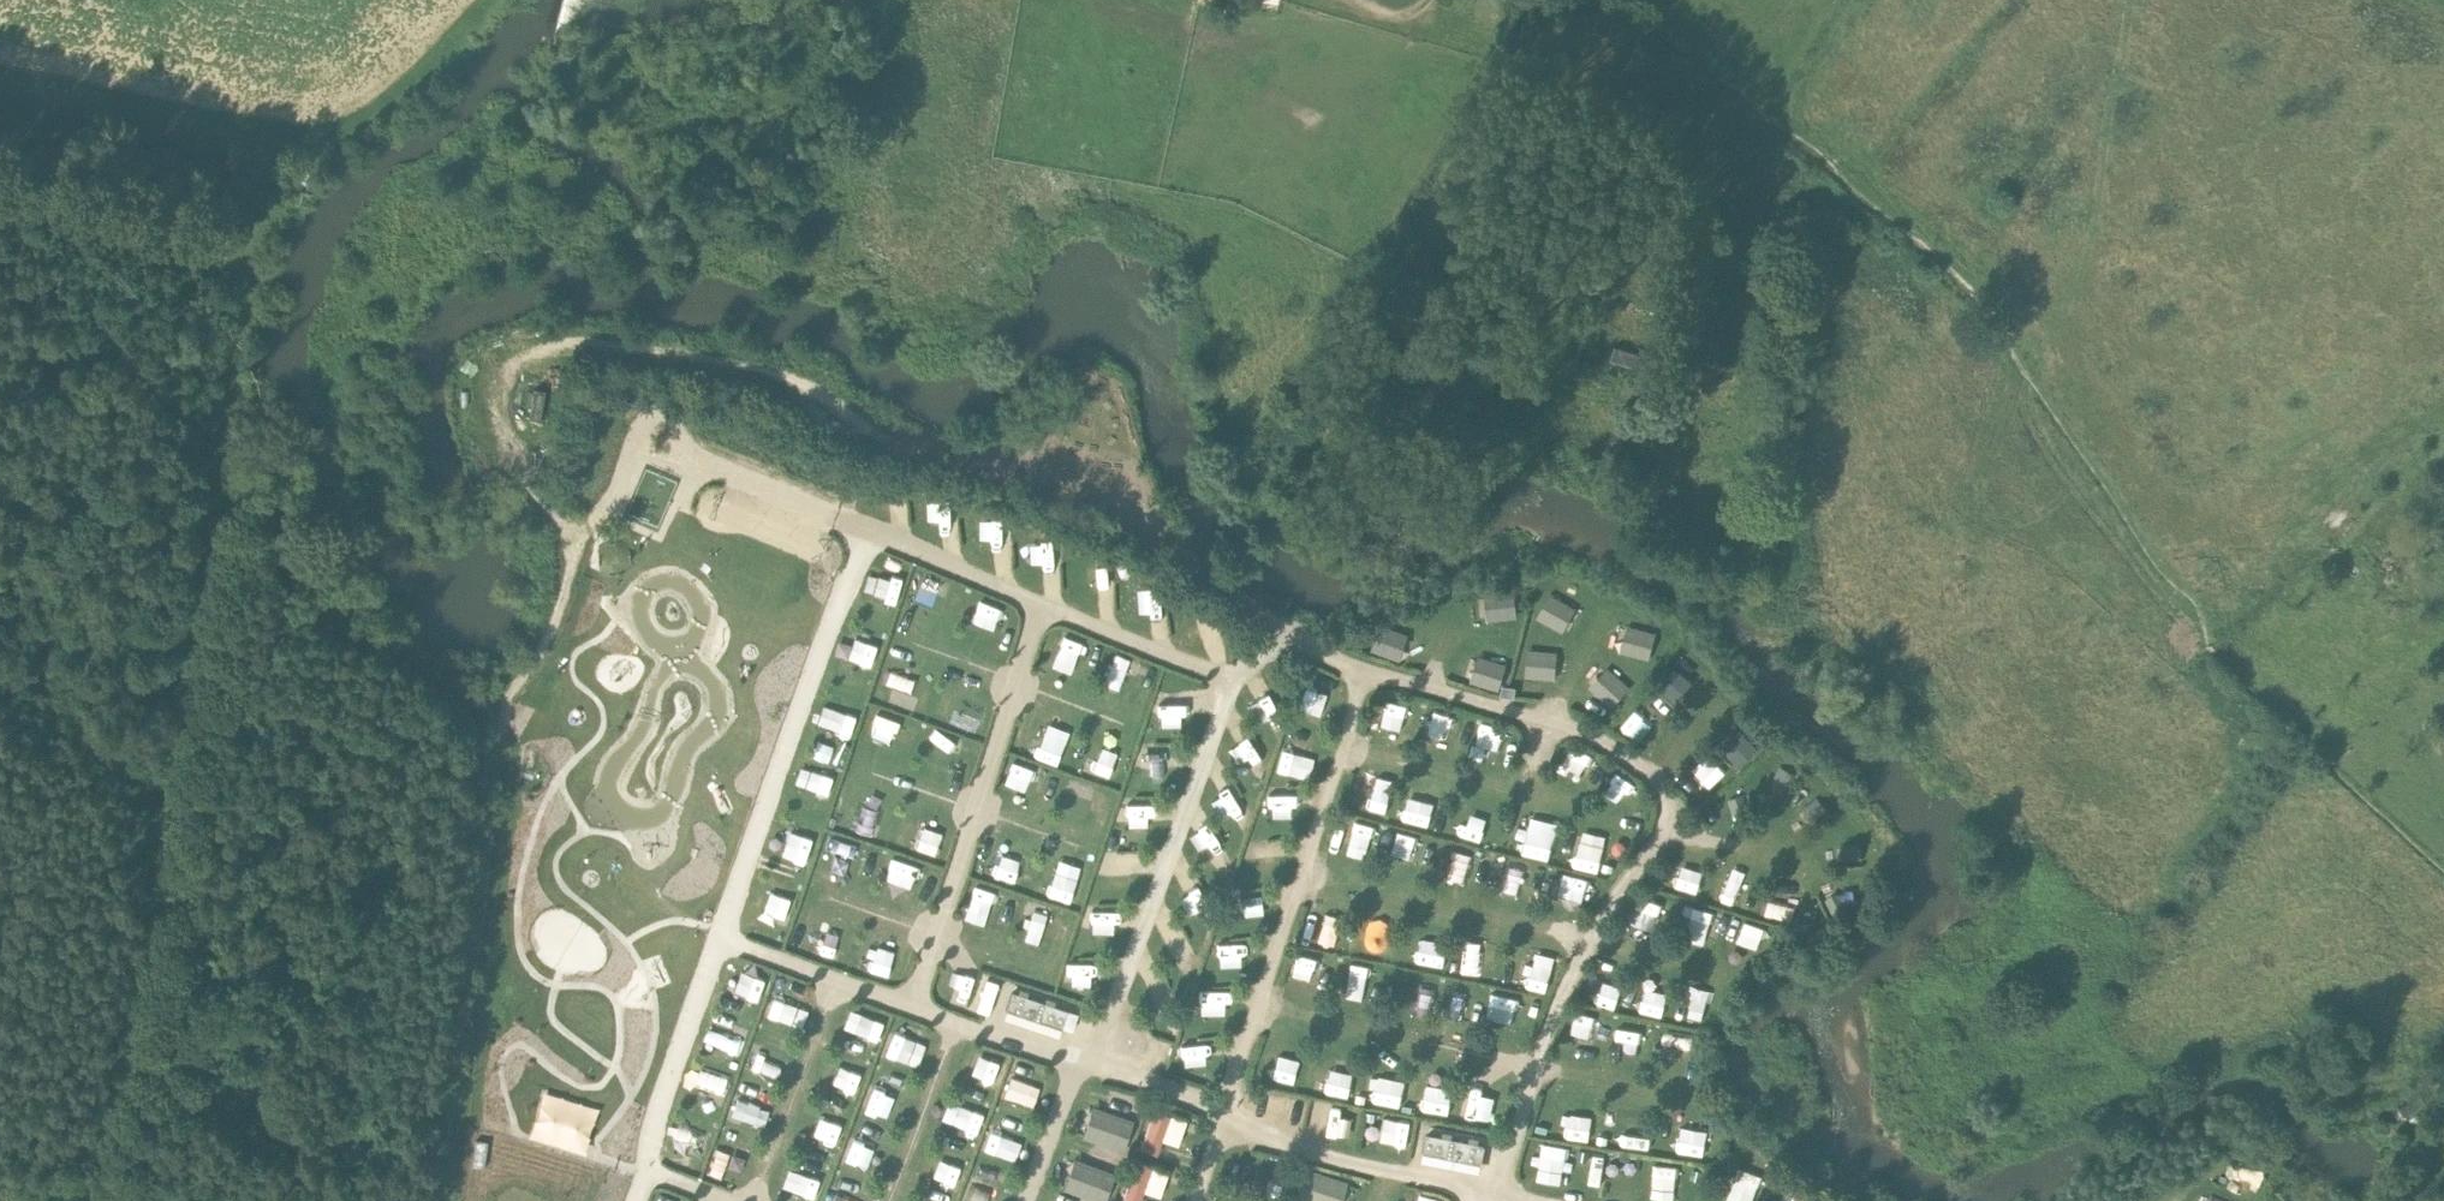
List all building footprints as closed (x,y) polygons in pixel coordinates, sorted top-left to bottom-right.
[(926,599),(950,605),(955,582),(932,577),(926,599)] [(1491,619),(1521,614),(1517,587),(1487,592),(1491,619)] [(1551,591),(1540,616),(1568,629),(1579,604),(1551,591)] [(1201,635),(1222,632),(1220,616),(1199,619),(1201,635)] [(1622,647),(1652,656),(1660,631),(1630,622),(1622,647)] [(1383,623),(1375,649),(1403,657),(1411,631),(1383,623)] [(1529,647),(1529,675),(1560,676),(1560,648),(1529,647)] [(1473,678),(1503,687),(1511,662),(1481,653),(1473,678)] [(1117,680),(1137,684),(1142,660),(1122,656),(1117,680)] [(1592,686),(1615,706),(1634,685),(1611,665),(1592,686)] [(1678,694),(1689,677),(1673,666),(1662,683),(1678,694)] [(1298,718),(1318,726),(1327,704),(1306,696),(1298,718)] [(1379,709),(1378,730),(1401,731),(1402,711),(1379,709)] [(870,735),(889,741),(896,719),(878,713),(870,735)] [(1747,763),(1768,744),(1753,727),(1732,746),(1747,763)] [(1048,735),(1044,756),(1064,759),(1068,738),(1048,735)] [(1277,767),(1300,776),(1310,753),(1287,744),(1277,767)] [(1027,763),(1020,784),(1041,791),(1048,770),(1027,763)] [(1683,773),(1692,792),(1709,784),(1701,765),(1683,773)] [(1394,811),(1397,788),(1371,784),(1368,807),(1394,811)] [(1225,817),(1242,807),(1232,790),(1214,801),(1225,817)] [(1272,815),(1297,814),(1296,790),(1272,791),(1272,815)] [(1412,817),(1435,823),(1440,801),(1417,795),(1412,817)] [(1482,833),(1489,805),(1473,801),(1467,830),(1482,833)] [(858,804),(854,824),(876,828),(880,808),(858,804)] [(1132,830),(1156,830),(1157,807),(1132,806),(1132,830)] [(1356,818),(1349,841),(1371,847),(1377,823),(1356,818)] [(1392,852),(1415,856),(1419,832),(1396,829),(1392,852)] [(1605,868),(1606,839),(1581,838),(1580,867),(1605,868)] [(839,861),(858,865),(862,843),(843,839),(839,861)] [(1443,868),(1463,874),(1471,848),(1450,842),(1443,868)] [(1675,887),(1696,893),(1706,859),(1684,853),(1675,887)] [(911,859),(903,880),(925,889),(933,867),(911,859)] [(1503,859),(1500,880),(1521,883),(1524,862),(1503,859)] [(1729,867),(1717,898),(1736,906),(1749,874),(1729,867)] [(1556,891),(1577,898),(1584,875),(1563,869),(1556,891)] [(1188,910),(1208,899),(1199,882),(1179,892),(1188,910)] [(1647,890),(1643,912),(1666,916),(1670,894),(1647,890)] [(1238,893),(1240,918),(1264,917),(1262,892),(1238,893)] [(1686,923),(1703,928),(1709,908),(1692,902),(1686,923)] [(1088,939),(1113,940),(1114,914),(1089,914),(1088,939)] [(1740,941),(1767,947),(1771,925),(1744,920),(1740,941)] [(805,948),(824,953),(830,932),(811,927),(805,948)] [(1371,929),(1366,948),(1389,954),(1394,935),(1371,929)] [(1425,936),(1421,960),(1447,964),(1451,940),(1425,936)] [(1410,972),(1404,993),(1425,999),(1431,978),(1410,972)] [(1596,997),(1617,1005),(1624,985),(1603,978),(1596,997)] [(1460,1004),(1479,1009),(1484,989),(1465,984),(1460,1004)] [(1669,1009),(1672,987),(1653,984),(1649,1006),(1669,1009)] [(1067,1036),(1076,1008),(1015,988),(1005,1015),(1067,1036)] [(776,990),(772,1012),(794,1016),(798,994),(776,990)] [(1226,991),(1203,992),(1205,1014),(1227,1013),(1226,991)] [(1519,1020),(1521,994),(1493,992),(1491,1019),(1519,1020)] [(1586,1008),(1580,1028),(1599,1034),(1605,1013),(1586,1008)] [(858,1032),(880,1039),(888,1017),(866,1009),(858,1032)] [(1623,1020),(1618,1042),(1640,1047),(1645,1025),(1623,1020)] [(1696,1054),(1700,1032),(1683,1029),(1679,1050),(1696,1054)] [(907,1059),(914,1041),(892,1033),(886,1050),(907,1059)] [(1332,1067),(1327,1088),(1349,1093),(1354,1072),(1332,1067)] [(1005,1094),(1028,1103),(1037,1079),(1014,1071),(1005,1094)] [(1375,1101),(1406,1104),(1408,1077),(1378,1074),(1375,1101)] [(891,1117),(901,1093),(876,1083),(866,1107),(891,1117)] [(1425,1108),(1451,1113),(1456,1089),(1430,1084),(1425,1108)] [(1475,1116),(1500,1121),(1505,1097),(1480,1091),(1475,1116)] [(1096,1102),(1085,1132),(1128,1147),(1138,1117),(1096,1102)] [(962,1103),(955,1120),(976,1129),(984,1112),(962,1103)] [(1339,1129),(1340,1106),(1316,1105),(1315,1128),(1339,1129)] [(1157,1106),(1142,1145),(1160,1152),(1166,1137),(1181,1142),(1190,1117),(1157,1106)] [(1569,1111),(1567,1134),(1592,1137),(1595,1114),(1569,1111)] [(1010,1147),(1018,1122),(996,1115),(988,1140),(1010,1147)] [(812,1144),(834,1153),(842,1130),(820,1121),(812,1144)] [(1410,1154),(1415,1129),(1388,1124),(1384,1150),(1410,1154)] [(1677,1150),(1699,1154),(1703,1132),(1682,1127),(1677,1150)] [(1482,1170),(1489,1141),(1431,1129),(1425,1157),(1482,1170)] [(676,1156),(696,1166),(705,1147),(684,1138),(676,1156)] [(1546,1141),(1543,1165),(1573,1169),(1576,1144),(1546,1141)] [(721,1150),(713,1167),(730,1175),(738,1158),(721,1150)] [(1596,1152),(1592,1181),(1603,1182),(1607,1154),(1596,1152)] [(1078,1155),(1066,1184),(1108,1200),(1120,1171),(1078,1155)] [(1134,1200),(1144,1200),(1149,1188),(1162,1193),(1172,1171),(1140,1158),(1124,1197),(1134,1200)] [(1658,1161),(1654,1196),(1678,1198),(1681,1163),(1658,1161)] [(1765,1173),(1741,1164),(1730,1198),(1739,1200),(1756,1200),(1765,1173)] [(932,1183),(953,1192),(961,1174),(940,1165),(932,1183)] [(1312,1200),(1345,1200),(1352,1180),(1310,1165),(1299,1196),(1312,1200)] [(815,1200),(817,1200),(824,1181),(803,1174),(796,1194),(815,1200)] [(969,1200),(989,1200),(994,1191),(973,1182),(966,1200),(969,1200)] [(1800,1191),(1784,1184),(1778,1200),(1796,1200),(1800,1191)]
